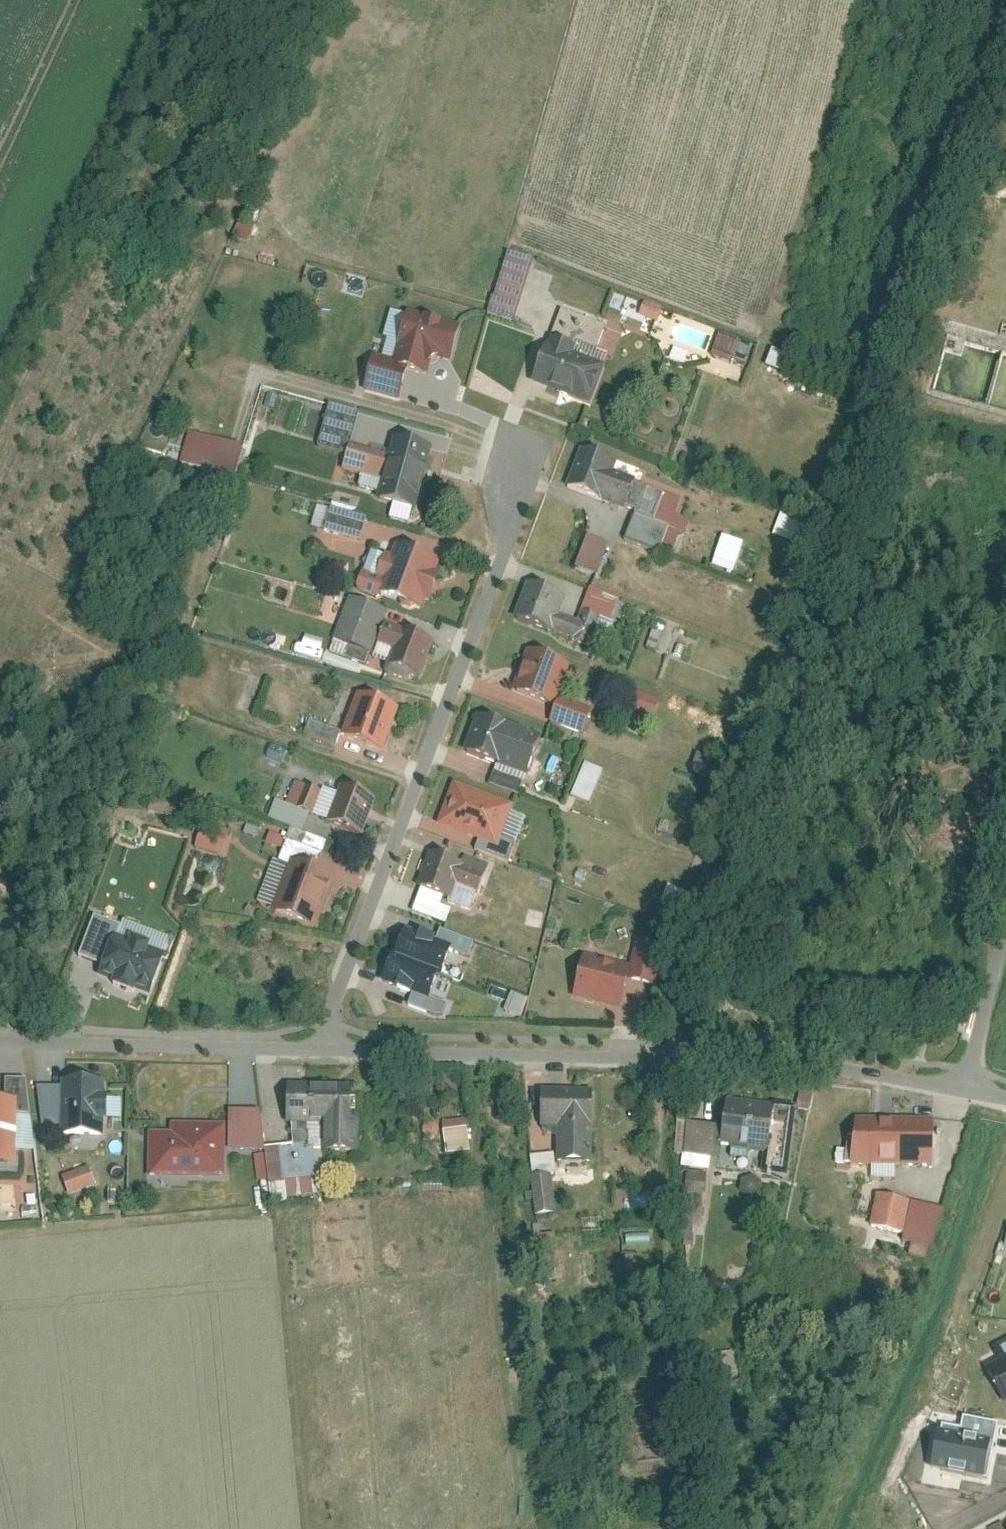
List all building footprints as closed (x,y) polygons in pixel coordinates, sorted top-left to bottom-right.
[(246,241),(252,226),(238,220),(232,235),(246,241)] [(487,312),(512,319),(529,258),(504,251),(487,312)] [(349,273),(345,288),(364,293),(368,278),(349,273)] [(643,300),(638,314),(656,321),(662,307),(643,300)] [(465,324),(411,311),(396,366),(433,374),(435,362),(441,358),(455,362),(465,324)] [(729,360),(735,339),(715,334),(709,354),(729,360)] [(554,335),(536,381),(593,404),(608,365),(578,354),(580,345),(554,335)] [(179,463),(233,475),(240,444),(187,431),(179,463)] [(438,446),(397,436),(378,498),(419,509),(438,446)] [(621,462),(584,447),(569,485),(627,507),(639,478),(618,470),(621,462)] [(315,505),(310,530),(359,539),(364,514),(315,505)] [(720,534),(710,565),(733,572),(743,542),(720,534)] [(573,566),(597,575),(608,543),(585,535),(573,566)] [(442,562),(393,542),(373,592),(423,612),(442,562)] [(568,596),(530,581),(515,618),(574,639),(581,620),(563,613),(568,596)] [(611,619),(619,598),(588,586),(580,608),(611,619)] [(439,640),(388,620),(381,641),(396,647),(390,663),(425,676),(439,640)] [(652,628),(647,647),(668,653),(673,634),(652,628)] [(573,664),(529,647),(513,689),(557,705),(573,664)] [(405,708),(359,690),(343,733),(388,753),(405,708)] [(634,690),(628,708),(653,716),(659,698),(634,690)] [(543,734),(480,714),(466,750),(531,776),(543,734)] [(589,802),(602,769),(583,761),(569,794),(589,802)] [(518,803),(455,780),(440,823),(501,845),(518,803)] [(380,798),(343,783),(329,819),(365,834),(380,798)] [(312,811),(324,816),(333,791),(321,787),(312,811)] [(193,848),(220,854),(226,828),(198,822),(193,848)] [(466,863),(434,851),(421,885),(453,897),(466,863)] [(341,874),(294,855),(273,907),(321,926),(341,874)] [(684,910),(688,890),(665,885),(660,905),(684,910)] [(456,946),(408,927),(386,981),(435,999),(456,946)] [(151,993),(164,958),(104,937),(92,972),(151,993)] [(654,988),(665,947),(643,942),(632,982),(654,988)] [(633,966),(587,954),(575,995),(623,1009),(633,966)] [(109,1080),(63,1078),(63,1134),(108,1135),(109,1080)] [(360,1078),(289,1078),(288,1121),(327,1122),(327,1151),(360,1149),(360,1078)] [(549,1091),(547,1137),(567,1138),(591,1139),(593,1093),(549,1091)] [(0,1097),(0,1164),(18,1165),(21,1098),(0,1097)] [(725,1108),(721,1144),(765,1149),(768,1113),(725,1108)] [(466,1118),(441,1120),(443,1153),(468,1152),(466,1118)] [(854,1119),(854,1166),(933,1166),(933,1119),(854,1119)] [(171,1131),(150,1131),(149,1174),(224,1175),(224,1125),(171,1124),(171,1131)] [(591,1139),(567,1138),(565,1174),(589,1175),(591,1139)] [(539,1214),(554,1214),(551,1153),(528,1154),(530,1174),(537,1173),(539,1214)] [(86,1165),(57,1176),(65,1196),(94,1184),(86,1165)] [(703,1172),(684,1171),(683,1242),(692,1243),(693,1217),(703,1217),(703,1172)] [(539,1213),(533,1175),(528,1176),(534,1214),(539,1213)] [(941,1215),(881,1199),(873,1231),(932,1247),(941,1215)] [(988,1372),(1004,1402),(1005,1401),(1005,1362),(988,1372)] [(930,1471),(988,1481),(998,1425),(963,1418),(961,1430),(942,1426),(940,1433),(937,1432),(930,1471)]
